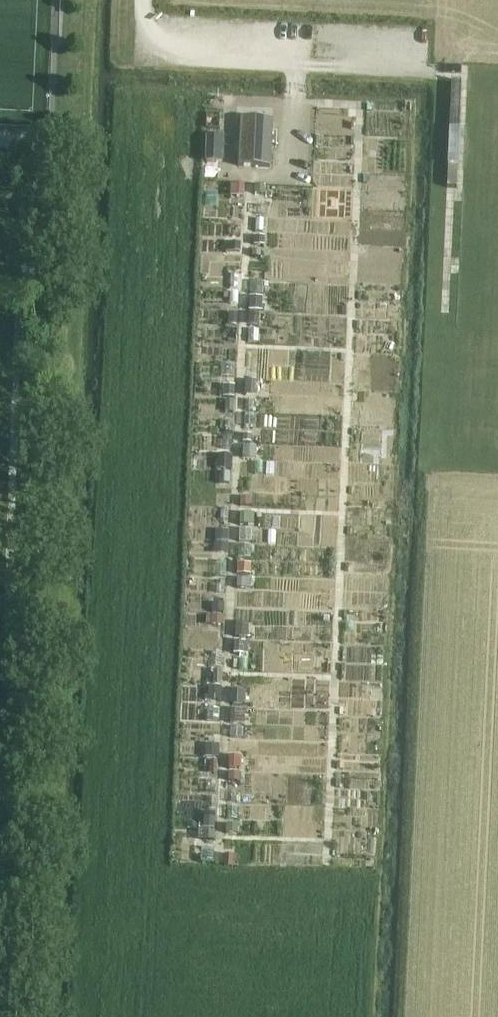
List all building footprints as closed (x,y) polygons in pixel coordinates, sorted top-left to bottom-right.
[(239,152),(238,166),(270,168),(272,120),(241,118),(240,140),(244,140),(244,152),(239,152)] [(206,162),(216,162),(217,138),(207,137),(206,162)] [(257,206),(256,214),(266,214),(267,206),(257,206)] [(256,219),(255,232),(263,232),(264,220),(256,219)] [(231,274),(230,289),(238,289),(238,274),(231,274)] [(250,301),(250,310),(261,311),(262,302),(250,301)] [(249,330),(249,342),(258,342),(258,330),(249,330)] [(223,365),(222,377),(235,378),(235,365),(223,365)] [(246,382),(246,390),(257,391),(257,383),(246,382)] [(226,401),(225,410),(234,410),(234,401),(226,401)] [(245,415),(244,427),(254,427),(254,415),(245,415)] [(226,422),(225,432),(232,432),(233,422),(226,422)] [(223,437),(222,449),(232,450),(232,437),(223,437)] [(244,446),(244,454),(256,455),(256,447),(244,446)] [(219,460),(218,469),(231,469),(231,461),(219,460)] [(220,473),(220,483),(229,483),(230,474),(220,473)] [(240,514),(240,526),(249,526),(249,514),(240,514)] [(238,566),(238,574),(250,574),(250,566),(238,566)] [(238,579),(237,588),(245,589),(246,579),(238,579)] [(214,605),(213,612),(223,613),(224,605),(214,605)] [(236,629),(236,637),(247,637),(247,629),(236,629)] [(235,642),(235,654),(242,654),(243,654),(243,642),(235,642)] [(214,674),(213,685),(221,686),(222,674),(214,674)] [(209,689),(209,697),(221,697),(221,689),(209,689)] [(232,696),(232,704),(243,704),(243,697),(232,696)] [(208,709),(207,721),(219,722),(220,710),(208,709)] [(231,711),(231,719),(243,719),(243,711),(231,711)] [(231,729),(231,738),(242,738),(243,729),(231,729)] [(206,749),(206,757),(218,757),(218,749),(206,749)] [(229,760),(229,769),(239,769),(239,760),(229,760)] [(207,782),(206,792),(216,793),(217,782),(207,782)] [(228,792),(228,802),(235,802),(236,792),(228,792)] [(209,797),(208,810),(215,810),(216,798),(209,797)] [(227,807),(227,819),(237,820),(237,807),(227,807)] [(204,822),(204,828),(214,829),(215,818),(208,818),(204,822)] [(202,850),(201,861),(214,862),(214,850),(202,850)] [(225,856),(224,868),(232,868),(233,856),(225,856)]
